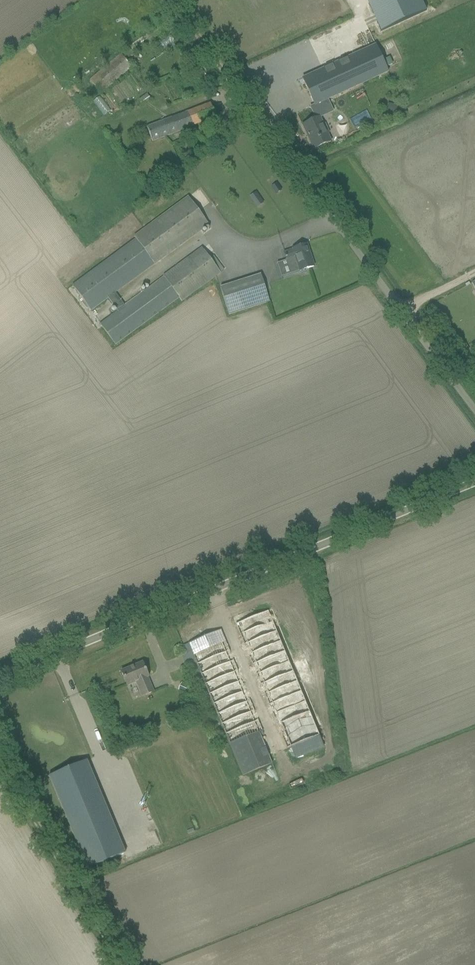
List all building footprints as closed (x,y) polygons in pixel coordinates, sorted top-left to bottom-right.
[(375,17),(381,31),(426,11),(421,0),(367,0),(375,17)] [(170,35),(158,45),(161,50),(174,39),(170,35)] [(302,79),(315,106),(388,72),(376,45),(302,79)] [(91,80),(102,93),(133,66),(123,54),(91,80)] [(388,103),(385,111),(395,115),(398,106),(388,103)] [(147,126),(152,140),(215,118),(210,104),(147,126)] [(302,125),(313,151),(332,142),(328,134),(330,133),(325,123),(323,124),(320,117),(302,125)] [(250,197),(257,207),(263,203),(256,193),(250,197)] [(100,325),(116,345),(179,298),(182,302),(224,271),(213,256),(210,259),(202,249),(125,306),(116,293),(208,225),(188,197),(135,236),(137,239),(73,286),(92,311),(109,299),(118,311),(100,325)] [(288,265),(291,274),(314,267),(307,245),(291,250),(291,251),(284,253),(287,261),(288,261),(289,265),(288,265)] [(220,288),(229,315),(269,302),(260,276),(220,288)] [(465,342),(458,346),(463,354),(469,351),(465,342)] [(268,611),(236,625),(287,749),(319,736),(268,611)] [(196,662),(242,775),(272,763),(265,747),(261,749),(259,742),(263,741),(259,733),(263,732),(221,631),(184,646),(187,653),(181,656),(186,667),(196,662)] [(136,682),(142,698),(155,692),(143,663),(121,672),(127,686),(136,682)] [(183,683),(180,691),(188,695),(191,687),(183,683)] [(49,776),(88,869),(125,854),(87,761),(49,776)]
